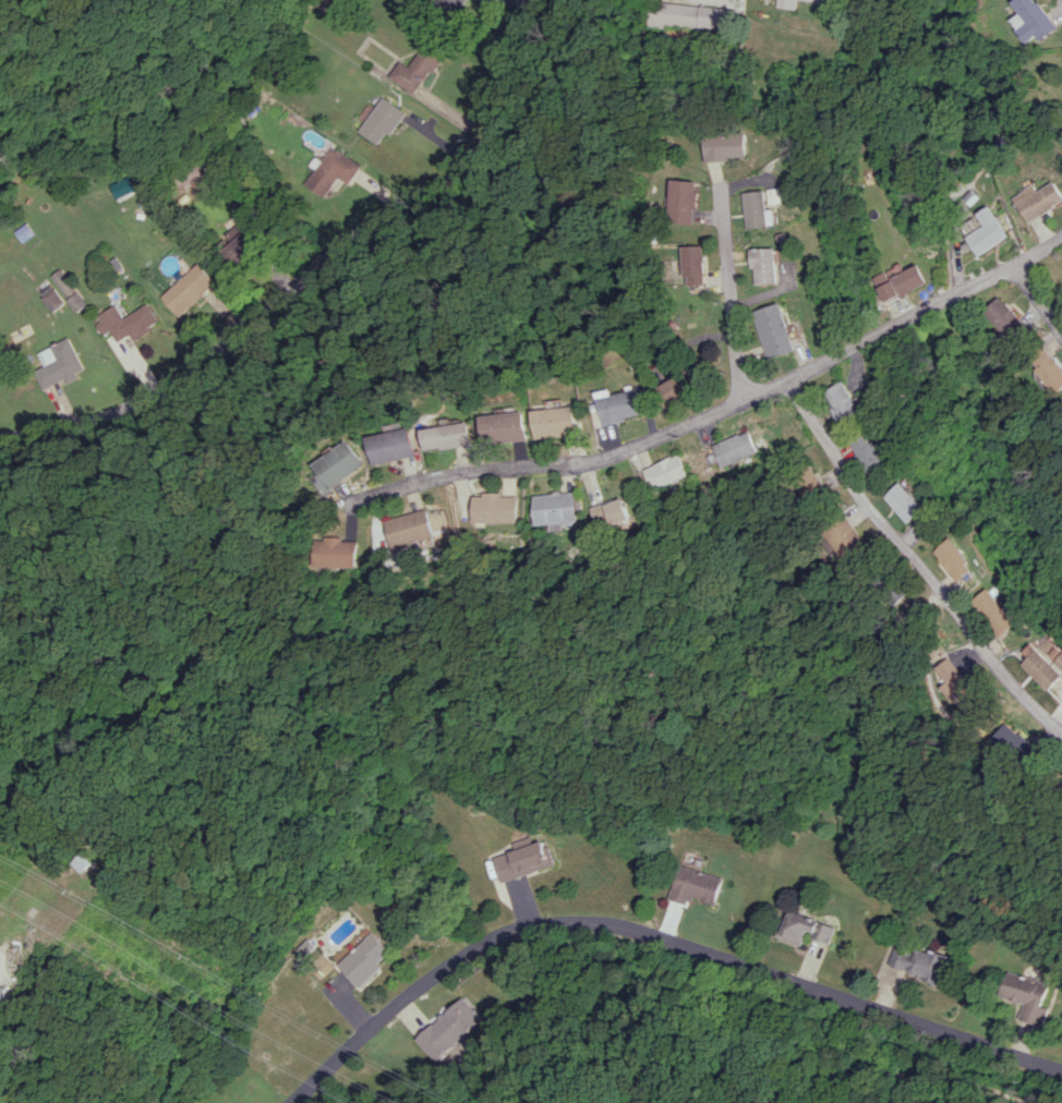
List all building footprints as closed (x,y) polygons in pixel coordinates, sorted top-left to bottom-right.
[(340,0),(320,0),(316,10),(334,16),(340,0)] [(455,12),(464,0),(438,0),(455,12)] [(780,7),(800,10),(801,0),(781,0),(780,7)] [(650,25),(734,32),(736,9),(652,2),(650,25)] [(413,95),(444,52),(427,40),(408,67),(400,61),(388,77),(413,95)] [(405,113),(382,97),(358,132),(376,145),(385,133),(389,135),(405,113)] [(750,159),(749,135),(707,136),(707,160),(750,159)] [(347,184),(360,167),(334,147),(306,184),(323,198),(338,178),(347,184)] [(700,190),(696,190),(697,181),(670,180),(668,222),(694,224),(695,210),(699,210),(700,190)] [(1031,224),(1061,204),(1061,188),(1058,182),(1042,192),(1037,185),(1016,199),(1031,224)] [(746,192),(750,228),(778,226),(777,206),(784,205),(783,189),(746,192)] [(988,226),(970,236),(980,255),(1012,238),(994,206),(981,213),(988,226)] [(236,241),(225,253),(242,270),(267,245),(243,221),(230,234),(236,241)] [(682,276),(687,276),(687,286),(707,285),(706,246),(682,246),(682,276)] [(780,284),(779,248),(757,249),(758,284),(780,284)] [(877,280),(887,303),(930,286),(920,262),(877,280)] [(165,297),(184,318),(221,283),(202,263),(165,297)] [(70,297),(79,291),(65,269),(56,275),(70,297)] [(44,297),(56,312),(68,303),(56,287),(44,297)] [(91,304),(81,291),(70,300),(79,313),(91,304)] [(1013,338),(1028,321),(1001,297),(986,314),(1013,338)] [(120,305),(99,317),(107,333),(114,329),(121,342),(134,335),(137,339),(164,324),(152,303),(127,318),(120,305)] [(770,359),(797,351),(784,303),(756,311),(770,359)] [(48,391),(70,379),(72,384),(83,378),(81,373),(89,369),(73,337),(42,353),(48,366),(38,371),(48,391)] [(1047,349),(1031,363),(1060,394),(1061,392),(1061,365),(1047,349)] [(659,383),(665,397),(703,380),(697,366),(659,383)] [(828,390),(840,423),(861,415),(849,382),(828,390)] [(595,426),(644,418),(640,390),(612,394),(611,390),(596,392),(599,409),(593,410),(595,426)] [(533,410),(535,439),(578,436),(576,407),(533,410)] [(482,415),(485,444),(528,440),(525,412),(482,415)] [(424,428),(426,450),(471,446),(469,424),(424,428)] [(375,465),(416,455),(409,427),(368,437),(375,465)] [(851,443),(875,476),(891,464),(867,431),(851,443)] [(725,466),(760,453),(753,433),(718,445),(725,466)] [(311,479),(323,495),(365,464),(348,440),(313,466),(319,474),(311,479)] [(645,469),(654,491),(688,476),(679,455),(645,469)] [(813,498),(827,489),(813,468),(799,477),(813,498)] [(928,509),(904,482),(887,497),(912,524),(928,509)] [(536,525),(579,523),(577,493),(535,495),(536,525)] [(518,496),(503,496),(503,494),(475,494),(476,523),(518,522),(518,496)] [(602,536),(635,525),(626,497),(593,508),(602,536)] [(385,521),(393,548),(434,536),(426,509),(385,521)] [(870,546),(849,519),(826,537),(846,564),(870,546)] [(356,568),(357,539),(312,538),(311,567),(356,568)] [(938,553),(963,580),(979,566),(955,538),(938,553)] [(1024,624),(995,589),(979,602),(1007,637),(1024,624)] [(1061,682),(1061,642),(1058,637),(1045,649),(1039,643),(1024,657),(1054,690),(1061,682)] [(939,668),(950,682),(944,687),(955,702),(963,696),(972,708),(986,697),(955,656),(939,668)] [(994,739),(1025,767),(1040,751),(1009,722),(994,739)] [(554,865),(545,840),(532,844),(530,837),(513,843),(515,850),(494,858),(503,883),(554,865)] [(721,877),(677,865),(668,899),(692,905),(693,899),(714,904),(721,877)] [(835,927),(787,911),(778,938),(801,946),(805,934),(830,942),(835,927)] [(363,988),(386,967),(382,963),(395,952),(377,932),(341,965),(363,988)] [(949,958),(915,947),(913,953),(893,947),(886,967),(940,984),(949,958)] [(1042,1026),(1046,1008),(1040,1006),(1045,983),(1003,972),(997,997),(1023,1004),(1019,1020),(1042,1026)] [(0,986),(0,1011),(13,1011),(14,987),(0,986)] [(487,1020),(470,997),(414,1037),(431,1060),(487,1020)]
